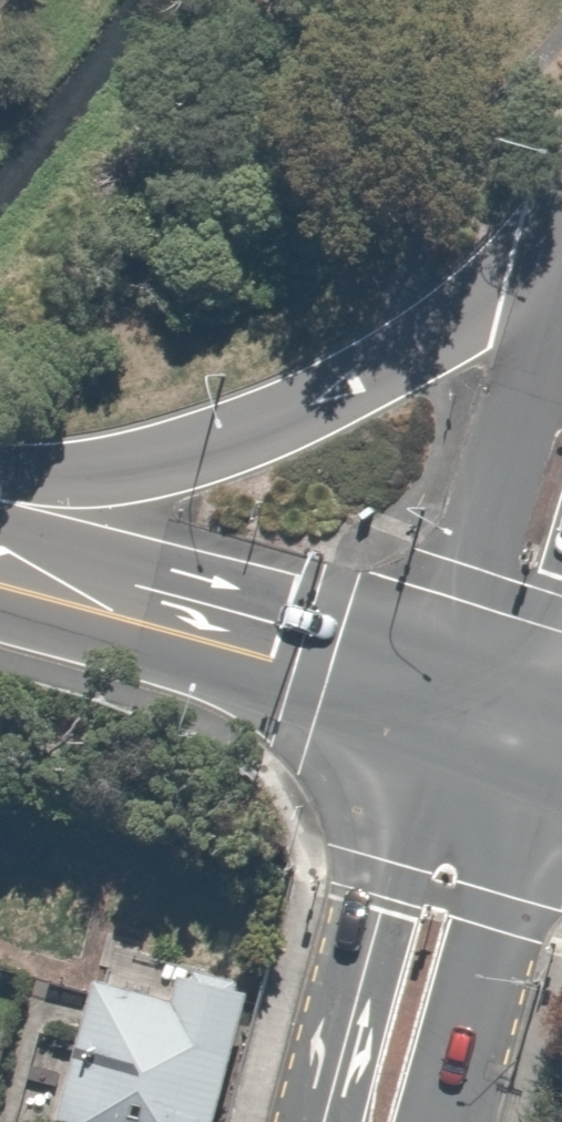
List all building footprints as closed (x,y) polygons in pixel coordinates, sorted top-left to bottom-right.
[(225,983),(152,965),(144,997),(67,978),(32,1121),(190,1121),(225,983)]
